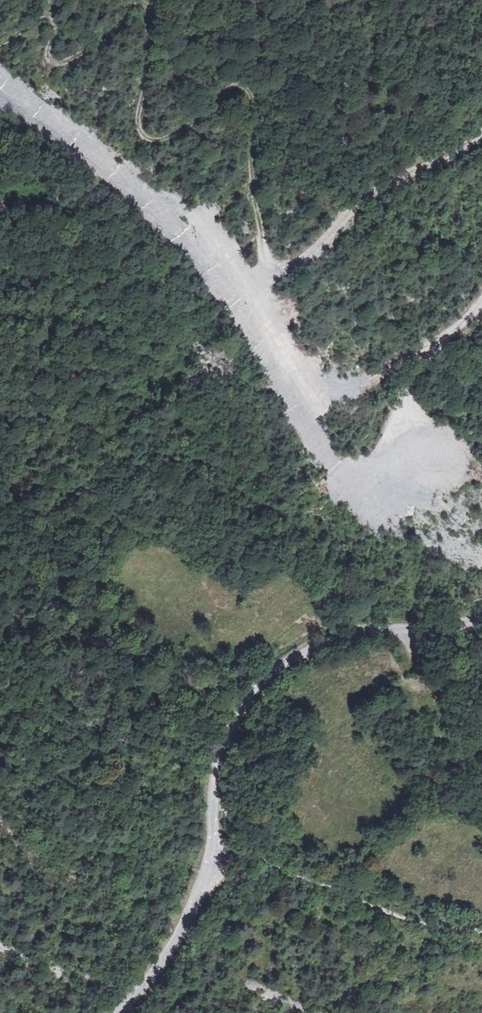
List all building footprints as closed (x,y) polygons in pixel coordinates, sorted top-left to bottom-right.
[(153,715),(135,709),(132,720),(149,727),(153,715)]
